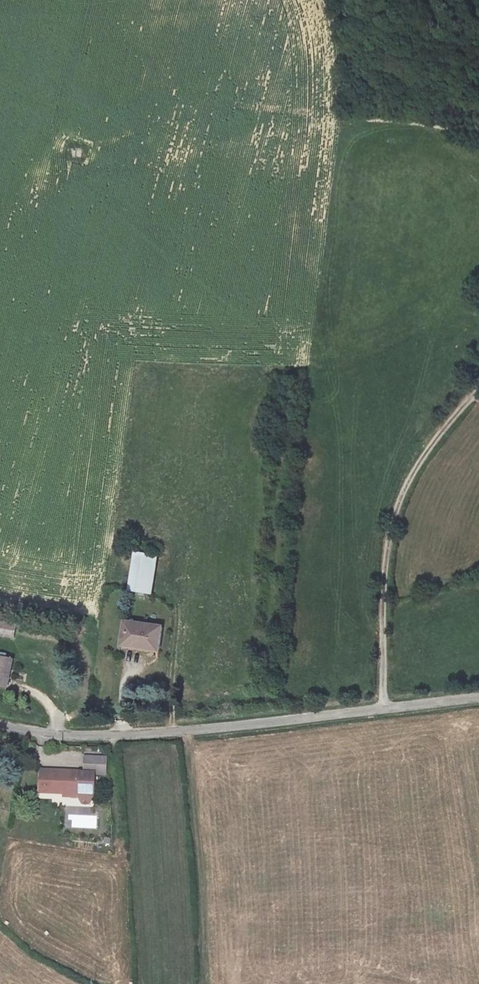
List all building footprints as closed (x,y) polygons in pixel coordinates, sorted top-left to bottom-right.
[(147,592),(155,554),(136,550),(129,588),(147,592)] [(157,651),(161,627),(122,620),(118,644),(157,651)] [(16,624),(0,621),(0,634),(13,637),(16,624)] [(12,659),(0,656),(0,686),(6,687),(12,659)] [(105,757),(85,756),(85,771),(105,772),(105,757)] [(63,768),(48,768),(47,776),(40,776),(39,791),(78,792),(81,796),(90,797),(94,793),(94,776),(91,773),(79,772),(79,773),(62,773),(63,768)]
